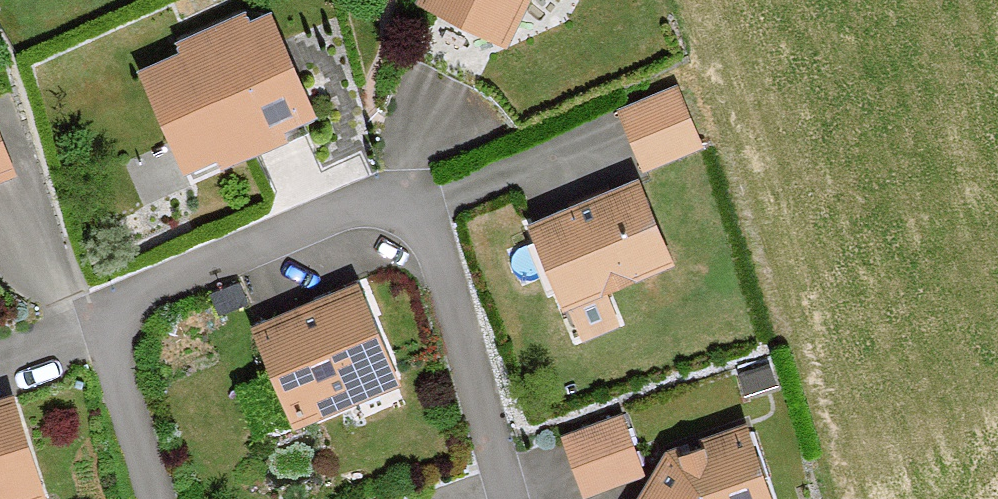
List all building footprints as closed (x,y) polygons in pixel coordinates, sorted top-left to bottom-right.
[(505,43),(526,0),(415,0),(505,43)] [(319,123),(274,25),(252,34),(245,19),(182,48),(188,61),(145,81),(190,179),(228,162),(234,176),(291,150),(285,138),(319,123)] [(674,87),(620,106),(640,164),(695,145),(674,87)] [(0,139),(0,186),(16,180),(0,139)] [(635,179),(529,222),(563,305),(669,262),(635,179)] [(362,285),(252,328),(288,420),(398,377),(362,285)] [(0,401),(0,498),(43,498),(47,498),(13,397),(0,401)] [(578,494),(644,472),(622,410),(557,432),(578,494)] [(750,428),(668,454),(644,498),(772,498),(750,428)]
